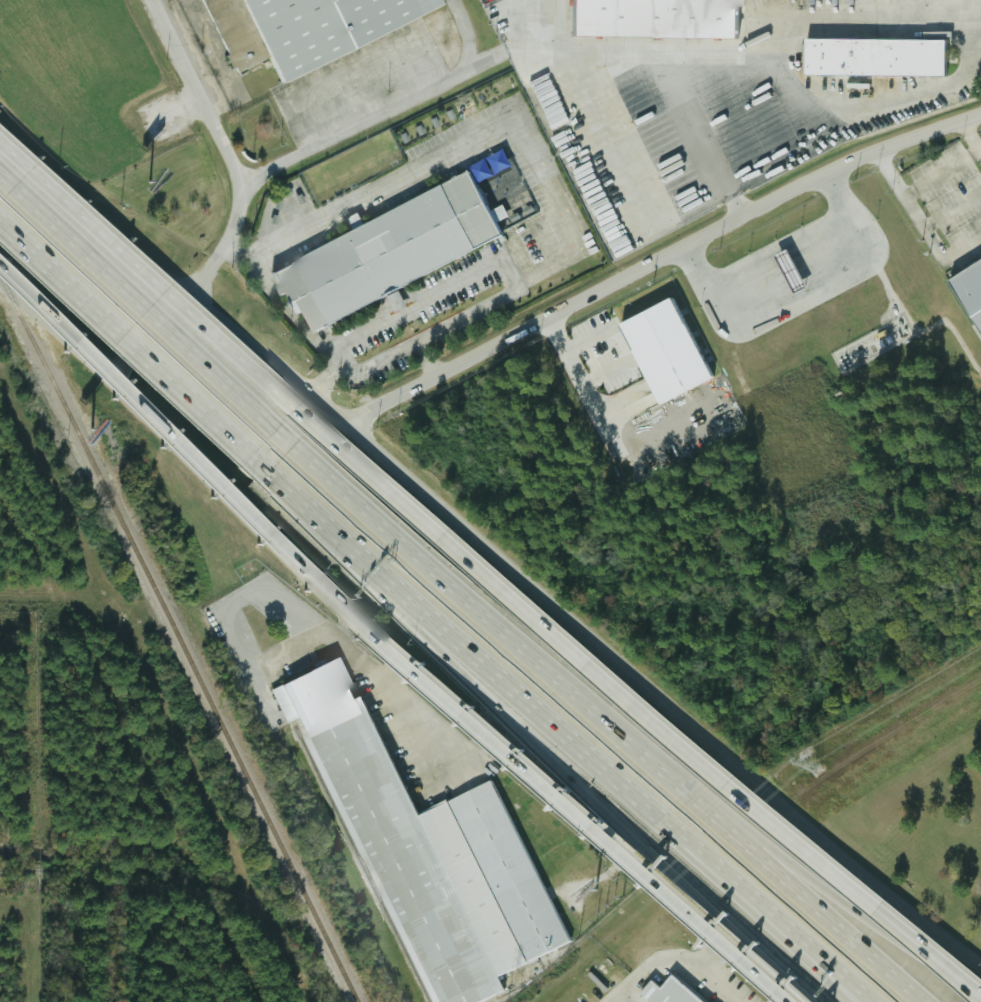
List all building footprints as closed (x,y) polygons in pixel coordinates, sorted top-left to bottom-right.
[(271,81),(432,12),(427,0),(236,0),(271,81)] [(562,37),(736,38),(737,0),(562,0),(562,37)] [(802,38),(801,74),(943,75),(943,39),(802,38)] [(264,266),(277,295),(283,293),(291,312),(298,309),(306,326),(499,243),(471,177),(264,266)] [(941,282),(980,348),(980,258),(941,282)] [(704,382),(667,298),(613,323),(650,406),(704,382)] [(494,779),(412,814),(361,695),(351,700),(333,659),(268,688),(283,724),(299,717),(422,1001),(481,1001),(502,993),(495,975),(565,945),(494,779)] [(645,1001),(701,1001),(668,974),(657,987),(648,979),(636,994),(645,1001)]
